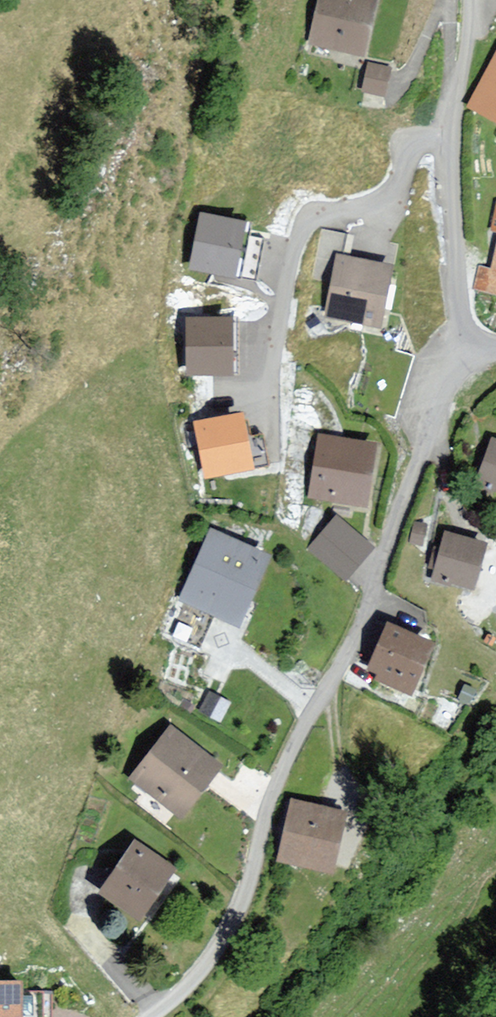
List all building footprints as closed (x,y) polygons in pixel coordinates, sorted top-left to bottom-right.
[(311,41),(381,53),(389,0),(318,0),(311,41)] [(466,107),(495,123),(495,52),(466,107)] [(398,67),(373,65),(370,92),(395,94),(398,67)] [(475,288),(495,293),(495,200),(475,288)] [(244,223),(202,215),(191,268),(233,276),(244,223)] [(389,268),(340,259),(328,315),(378,325),(389,268)] [(230,320),(190,321),(190,371),(230,371),(230,320)] [(251,467),(241,417),(197,425),(207,476),(251,467)] [(376,447),(322,438),(312,498),(366,507),(376,447)] [(481,481),(495,486),(495,443),(481,481)] [(370,548),(336,520),(313,548),(346,576),(370,548)] [(268,558),(214,532),(183,595),(237,621),(268,558)] [(485,546),(448,535),(436,578),(473,589),(485,546)] [(431,646),(389,627),(371,668),(381,673),(378,679),(410,693),(431,646)] [(219,768),(171,731),(135,779),(183,816),(219,768)] [(295,805),(283,860),(332,871),(344,816),(295,805)] [(173,871),(136,846),(104,893),(141,918),(173,871)] [(0,985),(0,1016),(47,1016),(48,996),(21,996),(21,986),(0,985)]
